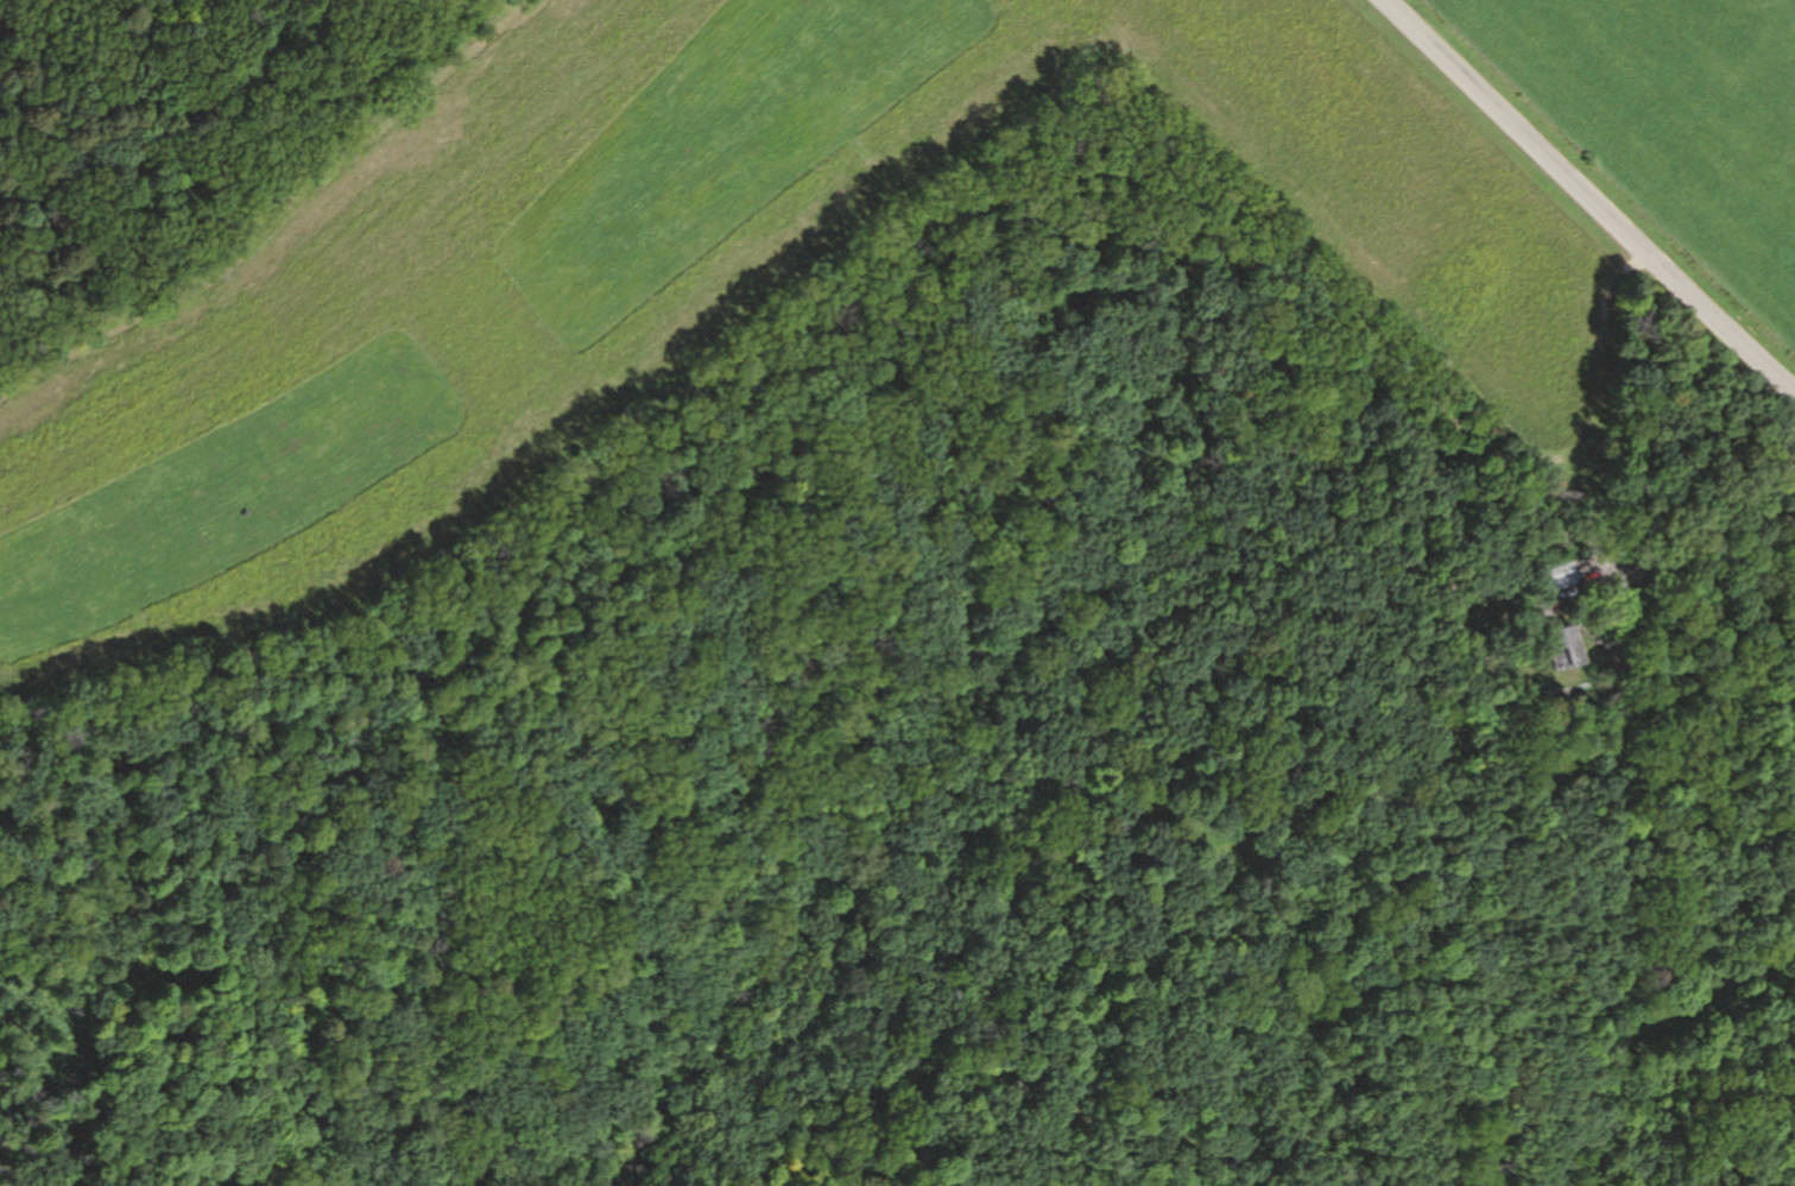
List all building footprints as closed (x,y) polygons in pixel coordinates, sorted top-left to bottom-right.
[(1530,566),(1534,592),(1570,576),(1566,556),(1530,566)] [(1537,632),(1550,674),(1574,663),(1570,624),(1537,632)]
